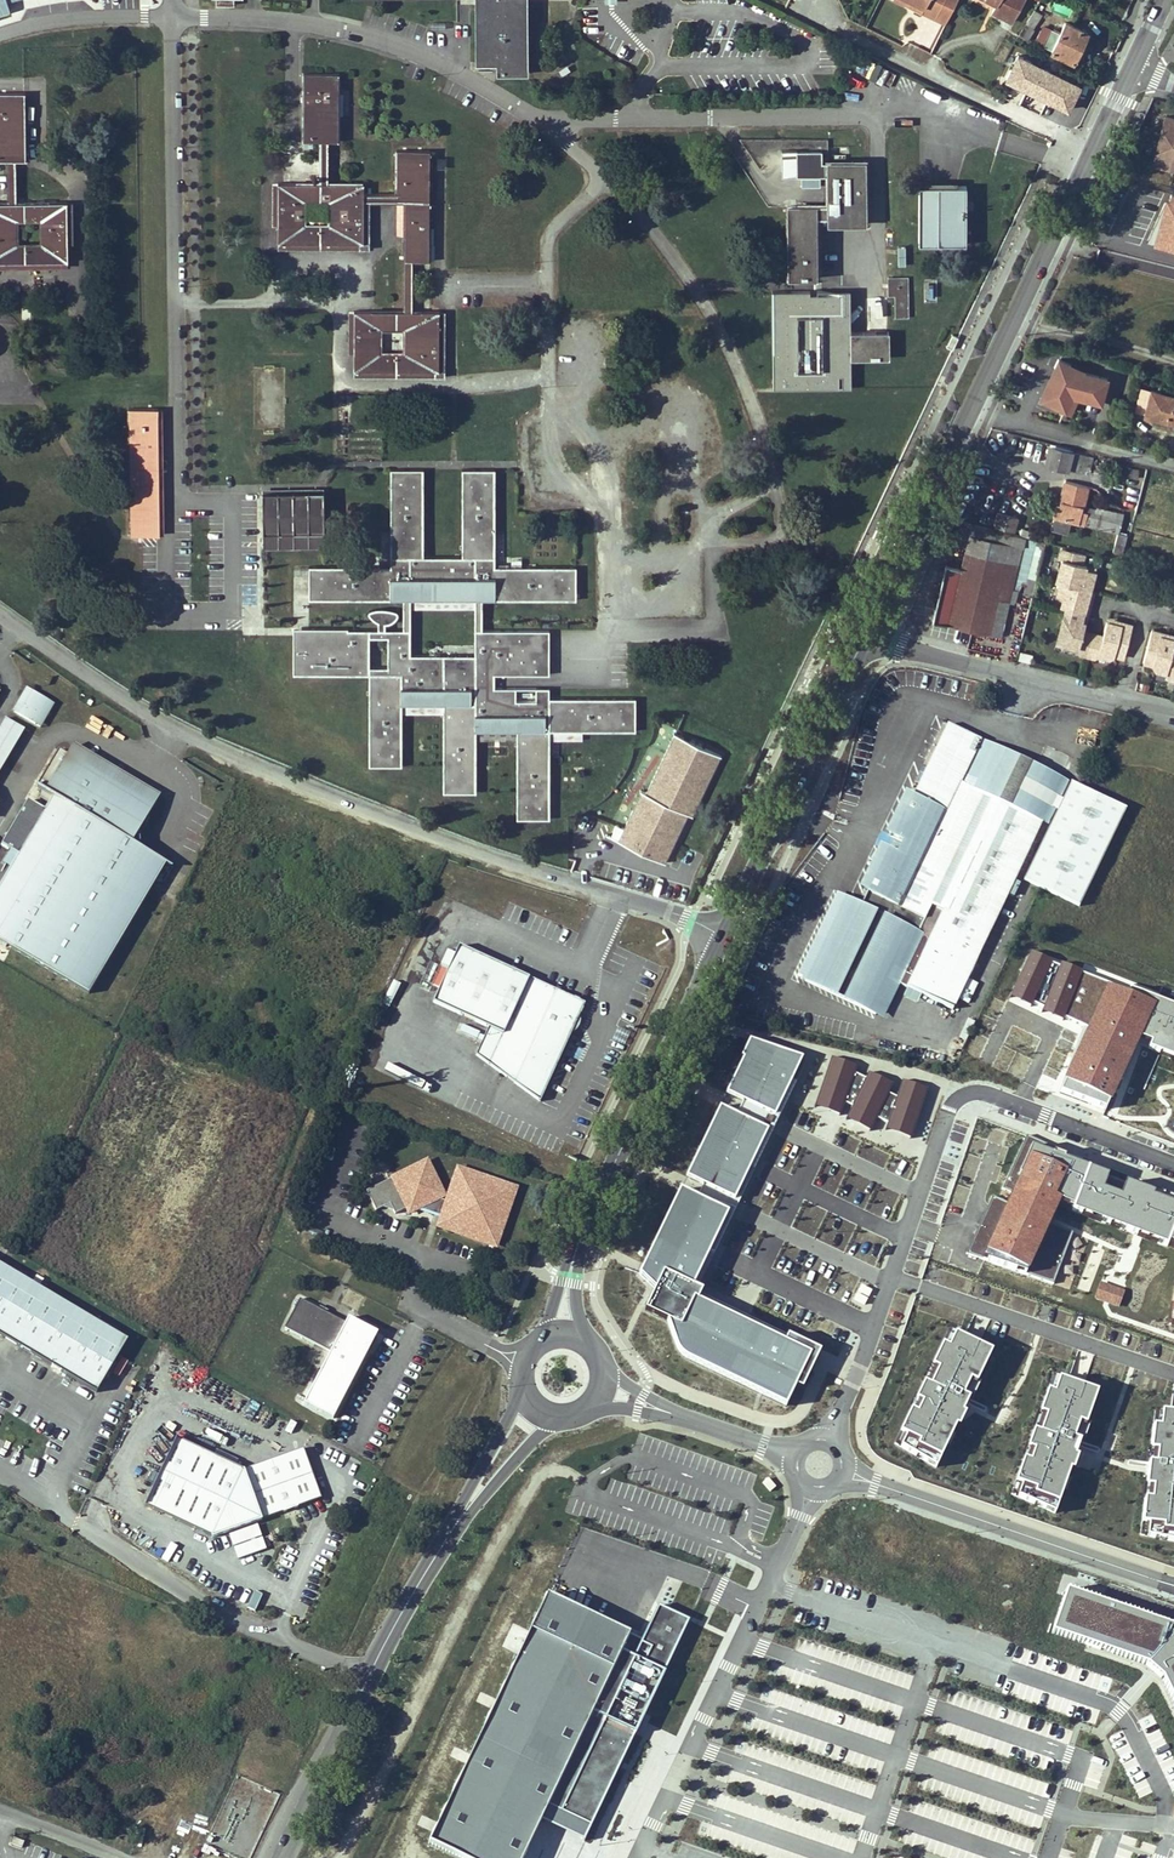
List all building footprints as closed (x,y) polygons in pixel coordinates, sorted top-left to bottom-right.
[(12,10),(8,0),(9,0),(0,0),(0,14),(12,10)] [(480,64),(502,64),(502,75),(533,74),(533,0),(480,0),(480,64)] [(922,12),(925,6),(912,0),(907,0),(905,4),(922,12)] [(957,0),(912,0),(925,6),(922,12),(945,24),(957,0)] [(995,4),(991,12),(1011,23),(1024,0),(987,0),(995,4)] [(1033,29),(1042,14),(1034,10),(1019,35),(1028,40),(1034,29),(1033,29)] [(1051,51),(1074,62),(1087,32),(1065,23),(1060,34),(1052,30),(1044,47),(1052,50),(1051,51)] [(1082,84),(1018,53),(1005,80),(1069,111),(1082,84)] [(338,115),(332,114),(332,73),(303,73),(304,141),(321,141),(320,183),(279,183),(278,243),(359,243),(359,248),(369,248),(369,241),(364,241),(364,203),(403,203),(403,310),(354,311),(354,370),(434,371),(434,377),(445,377),(445,370),(438,370),(439,311),(413,311),(413,261),(429,261),(429,150),(397,150),(396,193),(364,193),(364,183),(328,183),(328,142),(338,142),(338,115)] [(19,92),(0,93),(0,160),(8,160),(9,203),(0,203),(0,263),(68,261),(67,201),(17,202),(16,160),(26,160),(25,134),(20,134),(19,92)] [(1164,116),(1153,164),(1173,169),(1173,145),(1172,143),(1173,142),(1173,118),(1164,116)] [(828,204),(788,205),(788,279),(816,278),(816,217),(828,217),(828,224),(866,224),(865,162),(828,162),(828,204)] [(965,182),(918,182),(919,244),(966,244),(965,182)] [(1145,242),(1152,244),(1152,246),(1173,252),(1173,194),(1170,193),(1168,200),(1165,199),(1145,242)] [(904,245),(896,245),(896,264),(904,264),(904,245)] [(908,317),(908,277),(888,278),(888,295),(895,295),(895,317),(908,317)] [(848,279),(813,279),(813,334),(849,333),(848,279)] [(888,357),(888,333),(851,333),(851,358),(888,357)] [(952,349),(958,337),(952,334),(946,346),(952,349)] [(1070,411),(1076,396),(1063,392),(1069,369),(1081,371),(1083,370),(1056,358),(1039,397),(1070,411)] [(1069,369),(1063,392),(1076,396),(1101,402),(1107,378),(1081,371),(1069,369)] [(1145,413),(1173,421),(1173,396),(1151,390),(1145,413)] [(158,408),(129,408),(131,535),(160,535),(158,408)] [(1045,463),(1069,469),(1073,453),(1074,449),(1050,443),(1045,463)] [(1073,453),(1069,469),(1084,473),(1087,456),(1073,453)] [(416,470),(387,469),(385,565),(306,565),(306,597),(398,597),(405,597),(470,597),(470,654),(405,654),(405,629),(398,629),(386,629),(386,636),(386,667),(365,667),(365,636),(365,628),(291,628),(291,673),(368,673),(368,762),(399,762),(399,702),(441,702),(441,789),(473,789),(473,727),(515,728),(515,814),(545,814),(545,727),(628,727),(628,696),(545,696),(545,686),(489,686),(489,671),(543,671),(543,629),(476,629),(476,596),(570,596),(570,565),(487,565),(488,469),(458,469),(458,556),(416,556),(416,470)] [(1054,518),(1051,529),(1068,533),(1071,522),(1078,524),(1080,519),(1086,521),(1085,525),(1118,533),(1113,552),(1122,553),(1127,535),(1118,533),(1120,523),(1087,514),(1088,512),(1082,510),(1088,487),(1064,481),(1059,503),(1056,503),(1053,517),(1054,518)] [(324,548),(324,493),(262,495),(263,549),(324,548)] [(1088,512),(1087,514),(1120,523),(1122,517),(1097,511),(1098,508),(1089,506),(1088,512)] [(1017,530),(1020,519),(998,513),(994,525),(1017,530)] [(933,621),(1001,636),(1024,536),(972,523),(960,571),(945,568),(933,621)] [(504,555),(504,533),(495,533),(495,556),(504,555)] [(1061,548),(1058,559),(1061,559),(1056,581),(1060,582),(1057,595),(1063,597),(1060,606),(1065,608),(1056,642),(1078,648),(1077,651),(1082,656),(1093,659),(1097,657),(1107,660),(1113,657),(1122,659),(1131,625),(1123,623),(1122,627),(1107,623),(1103,638),(1092,635),(1082,632),(1084,626),(1080,625),(1083,613),(1074,610),(1076,600),(1083,601),(1084,598),(1087,599),(1090,589),(1095,570),(1086,568),(1086,564),(1082,563),(1085,554),(1061,548)] [(1093,590),(1090,589),(1087,599),(1084,598),(1083,601),(1076,600),(1074,610),(1083,613),(1080,625),(1084,626),(1093,590)] [(1173,653),(1173,649),(1173,640),(1161,637),(1162,633),(1153,631),(1144,665),(1154,667),(1156,673),(1167,675),(1169,680),(1173,681),(1173,653)] [(1019,650),(1017,658),(1030,662),(1033,653),(1019,650)] [(0,681),(0,702),(9,687),(0,681)] [(64,698),(41,685),(32,701),(38,704),(33,712),(50,722),(64,698)] [(64,698),(50,722),(56,725),(69,701),(64,698)] [(38,704),(32,701),(28,709),(33,712),(38,704)] [(15,713),(0,740),(0,786),(35,725),(15,713)] [(1063,777),(947,723),(914,795),(912,794),(860,903),(835,891),(796,975),(884,1016),(898,985),(953,1011),(1063,777)] [(611,837),(663,862),(687,814),(691,815),(719,755),(675,733),(655,774),(664,778),(655,797),(642,791),(624,828),(616,824),(611,837)] [(172,792),(84,742),(57,788),(74,798),(94,764),(165,804),(172,792)] [(165,804),(94,764),(74,798),(57,788),(53,786),(49,792),(61,799),(57,807),(52,814),(34,804),(12,841),(30,852),(0,901),(0,931),(100,991),(177,861),(150,845),(157,834),(150,830),(165,804)] [(1124,805),(1068,778),(1022,876),(1078,903),(1124,805)] [(57,807),(39,796),(34,804),(52,814),(57,807)] [(1,961),(9,948),(0,942),(0,960),(1,961)] [(540,1102),(584,1005),(458,948),(432,1003),(487,1029),(475,1056),(540,1102)] [(1156,1001),(1141,1037),(1152,1042),(1149,1048),(1173,1058),(1173,1008),(1156,1001)] [(461,1026),(459,1034),(477,1039),(479,1030),(461,1026)] [(618,1027),(615,1034),(627,1039),(630,1033),(618,1027)] [(615,1034),(612,1040),(624,1046),(627,1039),(615,1034)] [(685,1360),(691,1363),(789,1409),(799,1388),(804,1391),(822,1353),(789,1337),(786,1344),(700,1303),(704,1294),(695,1290),(730,1216),(727,1215),(735,1197),(737,1198),(770,1129),(765,1127),(772,1112),(777,1115),(805,1057),(752,1040),(743,1057),(747,1059),(730,1093),(744,1100),(737,1113),(724,1107),(690,1175),(704,1183),(696,1199),(684,1193),(642,1276),(658,1293),(648,1314),(671,1324),(678,1348),(681,1354),(685,1360)] [(830,1059),(813,1107),(837,1116),(842,1103),(852,1074),(855,1067),(830,1059)] [(851,1107),(845,1120),(868,1131),(875,1118),(886,1094),(891,1085),(868,1073),(865,1080),(851,1107)] [(852,1074),(842,1103),(851,1107),(865,1080),(852,1074)] [(887,1124),(885,1131),(909,1139),(926,1090),(902,1082),(896,1098),(887,1124)] [(886,1094),(875,1118),(887,1124),(896,1098),(886,1094)] [(1172,1200),(1171,1204),(1157,1198),(1158,1196),(1148,1192),(1147,1195),(1133,1190),(1135,1187),(1125,1183),(1123,1186),(1096,1175),(1097,1172),(1078,1164),(1079,1161),(1065,1155),(1063,1159),(1053,1155),(1056,1148),(1024,1136),(1003,1190),(1031,1201),(1036,1190),(1073,1204),(1071,1209),(1082,1213),(1084,1209),(1097,1214),(1095,1218),(1105,1223),(1107,1219),(1121,1224),(1119,1227),(1133,1233),(1137,1222),(1146,1226),(1143,1232),(1158,1238),(1157,1241),(1167,1246),(1169,1242),(1173,1244),(1173,1201),(1172,1200)] [(421,1214),(431,1209),(451,1200),(456,1198),(440,1162),(405,1178),(421,1214)] [(460,1204),(455,1218),(452,1225),(464,1230),(463,1232),(494,1243),(494,1241),(507,1245),(513,1229),(516,1230),(524,1208),(520,1207),(526,1191),(513,1186),(514,1183),(485,1173),(484,1176),(472,1172),(460,1204)] [(991,1197),(965,1255),(1053,1284),(1072,1232),(991,1197)] [(455,1218),(460,1204),(451,1200),(431,1209),(455,1218)] [(94,1388),(124,1336),(0,1265),(0,1334),(94,1388)] [(865,1305),(872,1289),(862,1285),(855,1301),(865,1305)] [(346,1329),(300,1306),(285,1335),(331,1358),(305,1410),(335,1425),(370,1355),(373,1356),(378,1345),(376,1344),(346,1329)] [(378,1338),(349,1323),(346,1329),(376,1344),(378,1338)] [(903,1444),(938,1465),(958,1425),(962,1426),(968,1413),(964,1411),(970,1399),(964,1396),(972,1380),(979,1383),(993,1352),(957,1335),(951,1347),(946,1344),(935,1367),(940,1370),(933,1385),(927,1383),(919,1400),(925,1403),(920,1413),(914,1410),(903,1433),(908,1435),(903,1444)] [(467,1349),(463,1356),(473,1363),(478,1355),(467,1349)] [(832,1380),(834,1373),(827,1371),(825,1377),(832,1380)] [(1022,1494),(1060,1511),(1074,1468),(1077,1469),(1082,1455),(1078,1454),(1082,1440),(1076,1438),(1082,1421),(1089,1423),(1099,1391),(1061,1379),(1057,1392),(1051,1390),(1043,1413),(1049,1415),(1044,1432),(1038,1430),(1032,1448),(1038,1450),(1034,1461),(1028,1459),(1020,1483),(1025,1485),(1022,1494)] [(1173,1538),(1173,1412),(1162,1411),(1161,1425),(1155,1424),(1152,1449),(1158,1450),(1156,1467),(1150,1466),(1148,1485),(1155,1486),(1154,1498),(1147,1497),(1144,1522),(1150,1522),(1149,1532),(1173,1538)] [(243,1478),(177,1447),(146,1513),(211,1544),(321,1504),(302,1456),(243,1478)] [(776,1486),(768,1477),(762,1482),(770,1491),(776,1486)] [(1055,1628),(1149,1661),(1166,1674),(1173,1692),(1173,1622),(1068,1585),(1055,1628)] [(428,1839),(468,1857),(518,1857),(544,1803),(558,1809),(565,1812),(588,1823),(590,1819),(619,1758),(639,1716),(685,1620),(656,1606),(652,1614),(651,1616),(647,1625),(641,1637),(638,1643),(637,1646),(635,1650),(623,1644),(627,1633),(544,1594),(428,1839)] [(245,1857),(250,1857),(276,1791),(233,1775),(215,1824),(210,1822),(203,1842),(245,1857)]
